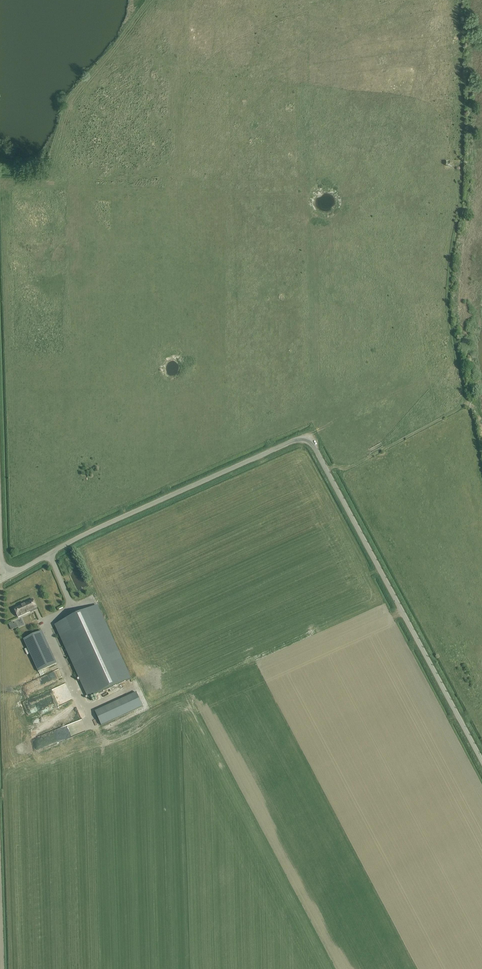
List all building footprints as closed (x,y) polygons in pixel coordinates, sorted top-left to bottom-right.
[(14,609),(18,617),(30,612),(29,611),(36,607),(33,599),(26,602),(27,603),(14,609)] [(130,679),(97,606),(56,625),(89,698),(130,679)] [(38,672),(57,664),(42,631),(23,640),(38,672)] [(95,712),(102,726),(143,707),(136,693),(95,712)]
